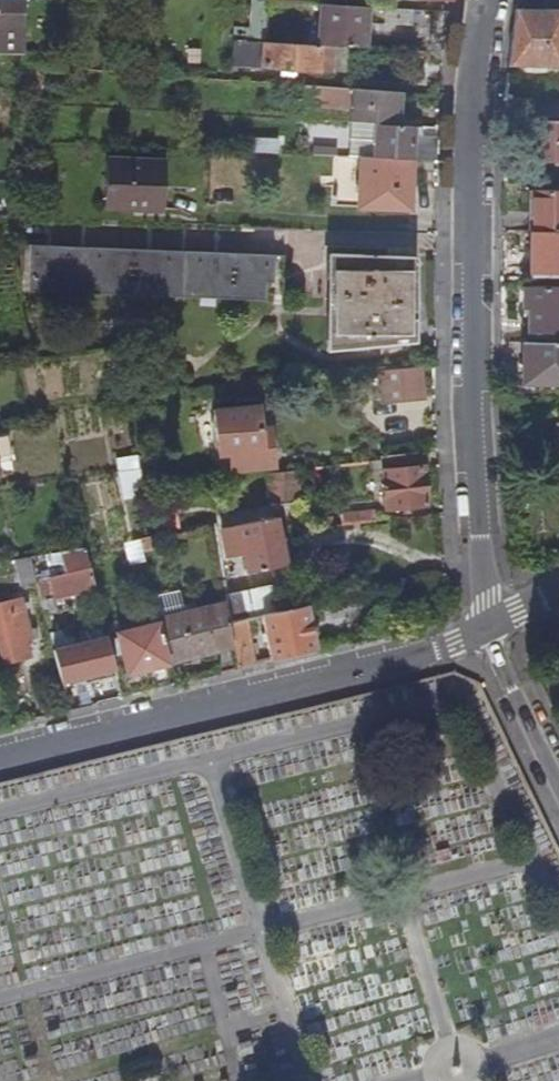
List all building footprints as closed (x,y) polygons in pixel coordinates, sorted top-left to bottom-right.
[(22,0),(0,0),(0,53),(24,53),(22,0)] [(558,10),(558,0),(547,0),(547,10),(558,10)] [(364,48),(367,7),(323,4),(320,45),(333,46),(364,48)] [(547,10),(515,9),(507,67),(558,67),(558,10),(547,10)] [(265,41),(263,41),(243,39),(242,56),(264,58),(265,41)] [(333,52),(333,46),(320,45),(265,41),(264,58),(263,69),(331,73),(331,72),(333,52)] [(346,72),(347,53),(333,52),(331,72),(346,72)] [(398,125),(401,93),(302,86),(301,100),(317,101),(317,107),(351,109),(350,122),(353,122),(377,124),(398,125)] [(558,161),(558,122),(536,121),(536,161),(558,161)] [(375,158),(377,124),(353,122),(350,157),(362,157),(375,158)] [(413,160),(414,126),(398,125),(377,124),(375,158),(413,160)] [(410,210),(413,160),(375,158),(362,157),(358,208),(410,210)] [(167,162),(108,159),(105,207),(165,210),(167,162)] [(558,232),(558,192),(530,192),(529,232),(558,232)] [(558,272),(558,232),(529,232),(529,272),(558,272)] [(284,265),(34,253),(32,291),(282,303),(284,265)] [(410,346),(411,255),(335,254),(334,280),(331,280),(330,314),(334,315),(333,353),(410,346)] [(558,343),(558,287),(525,287),(524,308),(529,308),(529,343),(558,343)] [(558,385),(558,343),(529,343),(523,343),(523,375),(542,375),(542,384),(558,385)] [(410,400),(407,370),(382,371),(386,403),(410,400)] [(542,375),(523,375),(523,385),(542,384),(542,375)] [(259,406),(213,411),(218,456),(229,455),(231,472),(273,467),(269,428),(261,429),(259,406)] [(424,456),(424,451),(383,455),(383,460),(387,510),(428,507),(424,456)] [(156,485),(152,457),(136,458),(137,470),(140,487),(156,485)] [(297,473),(268,476),(271,508),(300,505),(297,473)] [(376,523),(375,512),(342,515),(343,526),(376,523)] [(285,564),(276,519),(222,530),(227,558),(245,555),(249,571),(285,564)] [(141,538),(144,550),(161,546),(158,534),(141,538)] [(96,587),(87,547),(62,551),(67,572),(45,577),(44,573),(36,575),(37,579),(42,600),(51,598),(52,602),(66,599),(74,597),(85,595),(84,590),(96,587)] [(36,575),(36,574),(32,556),(19,557),(24,582),(37,579),(36,575)] [(264,615),(259,590),(226,596),(227,602),(231,622),(248,619),(263,616),(264,615)] [(171,662),(235,647),(231,622),(227,602),(185,612),(180,591),(155,597),(171,662)] [(0,600),(0,638),(6,662),(30,656),(26,639),(33,638),(23,594),(0,600)] [(318,650),(308,606),(264,615),(263,616),(273,661),(318,650)] [(256,665),(248,619),(231,622),(235,647),(239,669),(256,665)] [(159,623),(119,632),(128,672),(168,663),(159,623)] [(123,696),(111,649),(89,655),(100,702),(123,696)]
